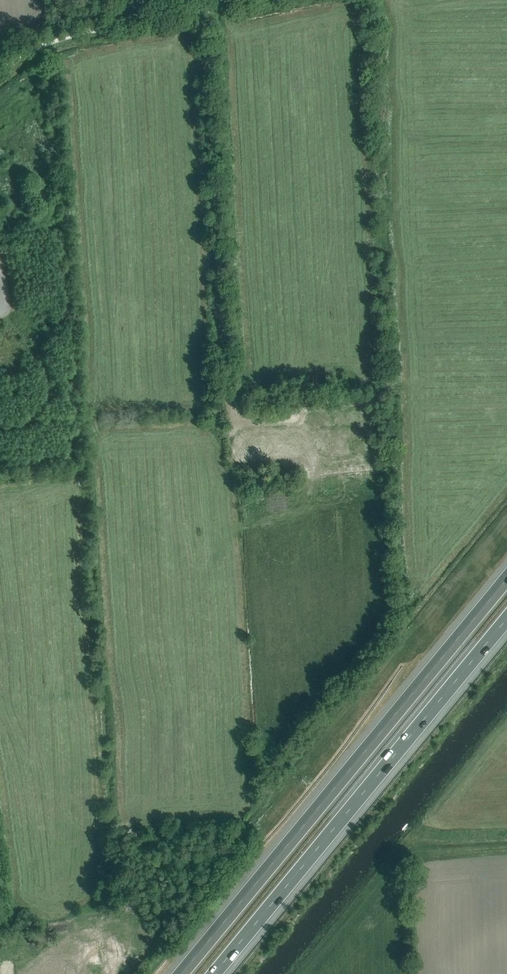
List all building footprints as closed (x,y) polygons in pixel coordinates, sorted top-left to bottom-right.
[(314,425),(331,424),(330,413),(313,415),(314,425)]
